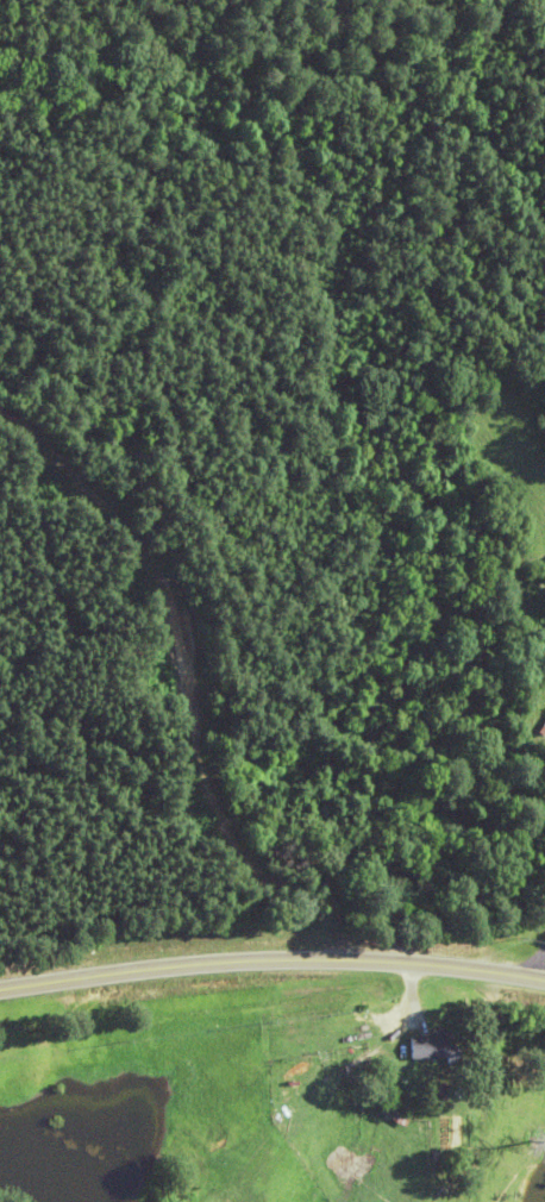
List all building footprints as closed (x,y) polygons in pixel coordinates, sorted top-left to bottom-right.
[(445,1058),(445,1036),(402,1036),(402,1058),(445,1058)]
